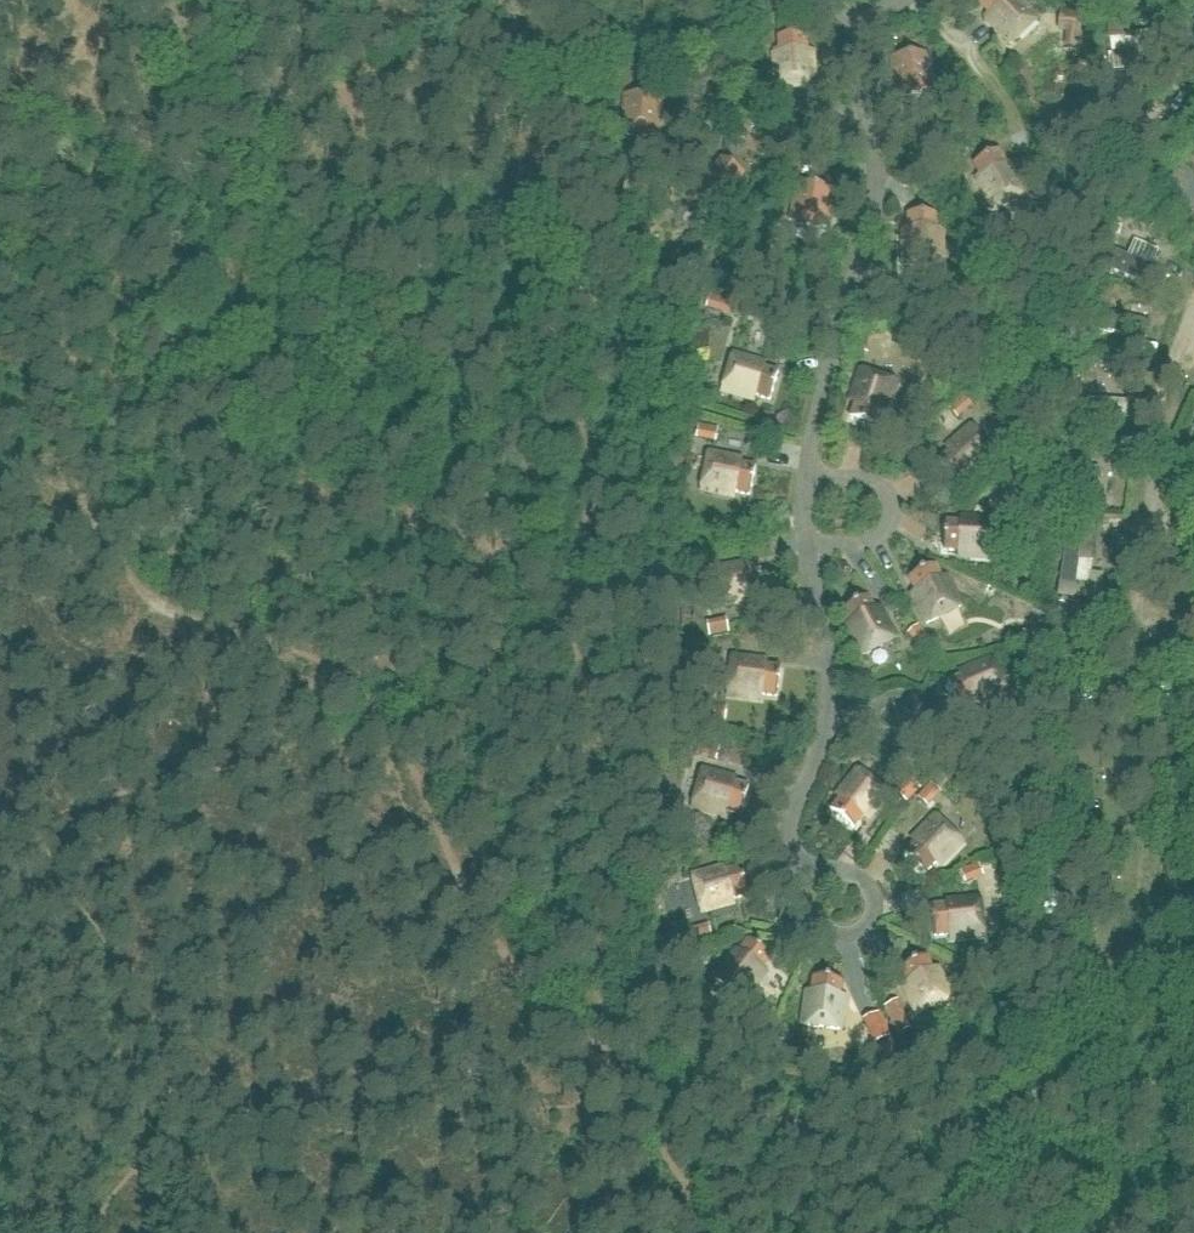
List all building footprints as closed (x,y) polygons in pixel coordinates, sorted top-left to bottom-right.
[(1009,0),(988,0),(983,5),(991,14),(983,21),(1009,49),(1037,23),(1015,0),(1012,0),(1010,1),(1009,0)] [(1070,38),(1078,40),(1081,19),(1073,18),(1059,16),(1058,22),(1056,36),(1070,38)] [(806,55),(805,39),(783,40),(784,52),(773,53),(775,91),(813,89),(811,55),(806,55)] [(893,99),(931,96),(927,58),(890,62),(893,99)] [(657,137),(661,100),(623,97),(620,134),(657,137)] [(898,128),(895,108),(882,110),(885,130),(898,128)] [(1004,170),(997,156),(977,166),(983,177),(973,182),(991,215),(1024,198),(1008,168),(1004,170)] [(742,177),(724,165),(717,175),(708,169),(686,200),(718,221),(737,193),(733,190),(742,177)] [(825,231),(832,194),(795,187),(788,224),(825,231)] [(934,233),(934,217),(912,217),(912,229),(901,229),(902,267),(939,267),(939,233),(934,233)] [(1110,269),(1165,286),(1171,266),(1116,250),(1110,269)] [(1090,328),(1146,340),(1151,318),(1095,306),(1090,328)] [(770,402),(778,375),(752,368),(754,363),(733,357),(722,393),(753,402),(755,398),(770,402)] [(886,416),(896,385),(860,373),(854,394),(858,395),(850,421),(877,430),(882,414),(886,416)] [(1082,417),(1124,420),(1126,400),(1084,397),(1082,417)] [(979,471),(996,457),(971,428),(946,450),(949,454),(937,464),(956,485),(976,467),(979,471)] [(750,497),(755,470),(729,465),(730,460),(708,455),(701,492),(733,499),(734,494),(750,497)] [(1097,515),(1098,465),(1084,465),(1083,515),(1097,515)] [(992,560),(994,522),(961,520),(961,525),(945,525),(944,552),(970,554),(970,559),(992,560)] [(1062,582),(1075,584),(1081,536),(1067,534),(1062,582)] [(763,595),(757,568),(731,573),(730,568),(708,572),(716,609),(748,603),(747,598),(763,595)] [(941,582),(934,568),(909,580),(921,604),(916,607),(926,626),(960,609),(945,580),(941,582)] [(880,623),(867,600),(842,613),(850,627),(846,629),(862,658),(895,640),(884,621),(880,623)] [(776,699),(780,671),(753,667),(754,663),(732,660),(728,697),(760,701),(761,697),(776,699)] [(985,705),(1005,696),(990,661),(960,675),(962,679),(948,685),(959,711),(983,700),(985,705)] [(737,735),(740,722),(717,717),(714,730),(737,735)] [(709,769),(730,771),(731,758),(710,756),(709,769)] [(873,812),(887,795),(857,772),(837,797),(841,801),(831,813),(853,830),(870,809),(873,812)] [(741,817),(748,790),(722,783),(724,778),(702,773),(693,809),(724,818),(726,813),(741,817)] [(919,815),(936,804),(929,793),(911,804),(919,815)] [(939,868),(962,844),(935,818),(920,834),(923,837),(904,856),(924,876),(935,865),(939,868)] [(725,875),(723,870),(691,879),(701,915),(723,909),(721,904),(747,897),(740,870),(725,875)] [(983,937),(979,900),(957,902),(958,907),(931,910),(934,938),(950,936),(951,941),(983,937)] [(771,959),(748,943),(739,955),(735,953),(715,979),(746,1001),(759,984),(755,981),(771,959)] [(933,973),(926,959),(901,971),(913,995),(908,997),(918,1017),(952,1001),(937,971),(933,973)] [(838,1009),(841,983),(814,979),(812,995),(807,994),(803,1027),(840,1032),(843,1010),(838,1009)]
